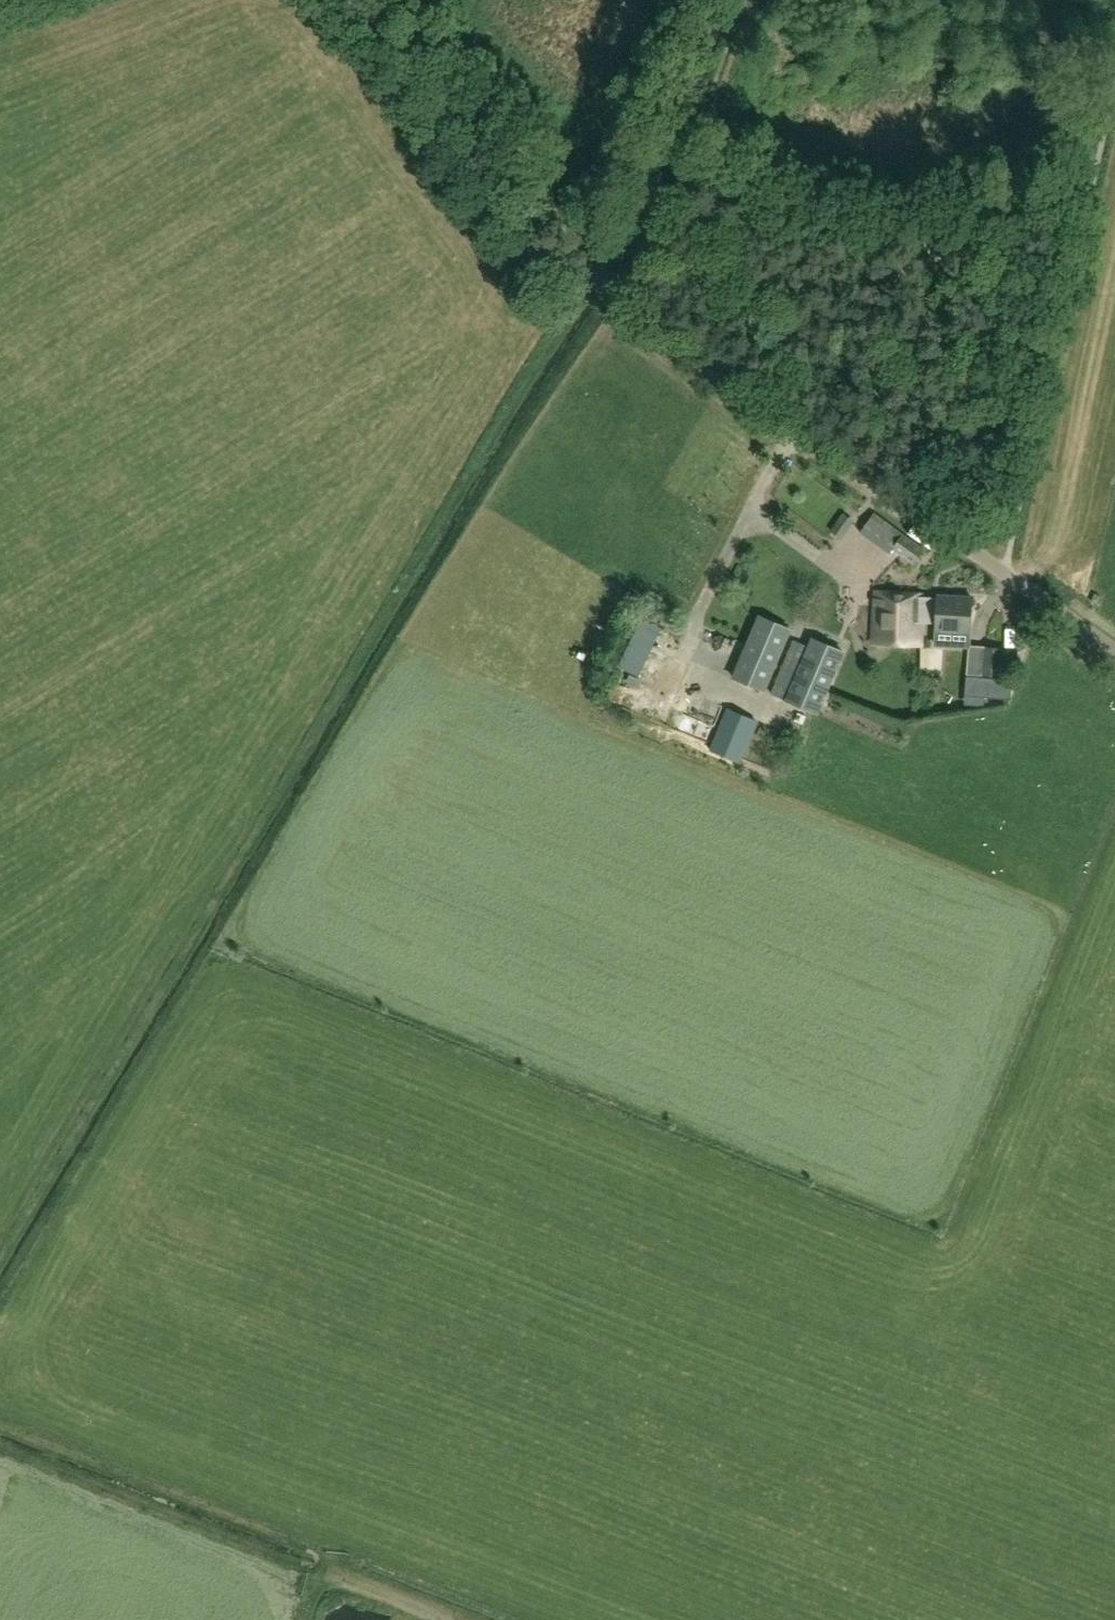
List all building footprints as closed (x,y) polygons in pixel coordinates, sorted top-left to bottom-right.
[(836,503),(827,520),(840,527),(849,510),(836,503)] [(924,550),(903,534),(904,533),(874,513),(860,532),(890,553),(892,549),(913,564),(924,550)] [(729,558),(742,567),(752,552),(739,544),(729,558)] [(921,622),(922,597),(922,594),(875,592),(872,643),(920,646),(921,622)] [(937,598),(922,597),(921,622),(936,623),(935,632),(970,634),(972,598),(937,596),(937,598)] [(732,677),(764,691),(790,630),(757,617),(732,677)] [(661,628),(640,619),(618,666),(639,676),(661,628)] [(810,639),(785,699),(817,713),(842,652),(810,639)] [(1002,673),(1003,649),(983,647),(982,671),(1002,673)] [(755,720),(728,710),(712,750),(738,761),(755,720)]
